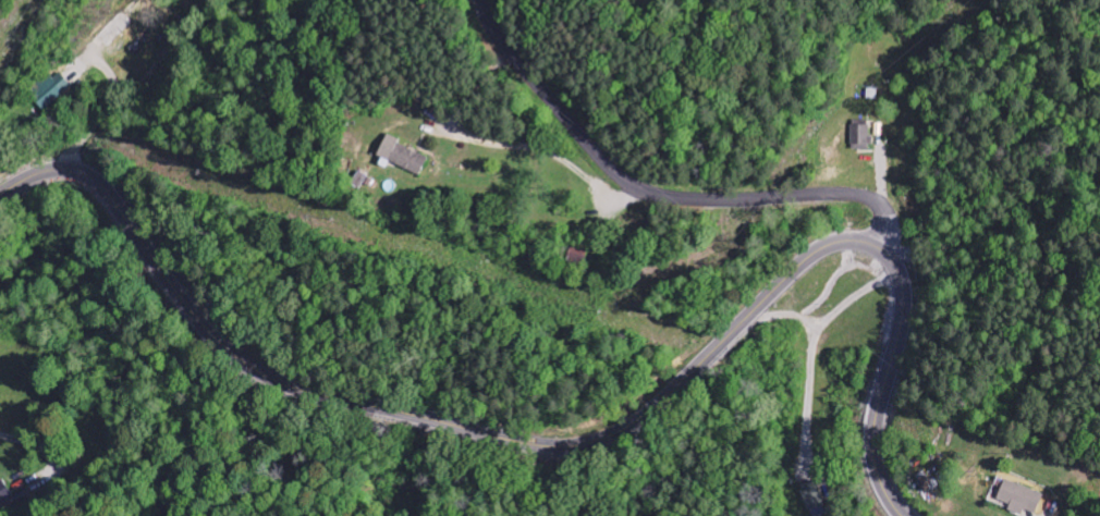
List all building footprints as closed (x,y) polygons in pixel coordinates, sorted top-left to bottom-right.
[(74,88),(59,71),(33,94),(48,111),(74,88)] [(853,151),(871,152),(871,122),(853,121),(853,151)] [(422,176),(430,157),(388,139),(380,158),(422,176)] [(5,481),(0,484),(0,511),(17,501),(5,481)] [(812,515),(825,515),(830,514),(818,481),(802,486),(812,515)] [(1013,505),(1011,512),(1025,515),(1027,511),(1040,515),(1046,494),(1006,482),(1000,502),(1013,505)]
